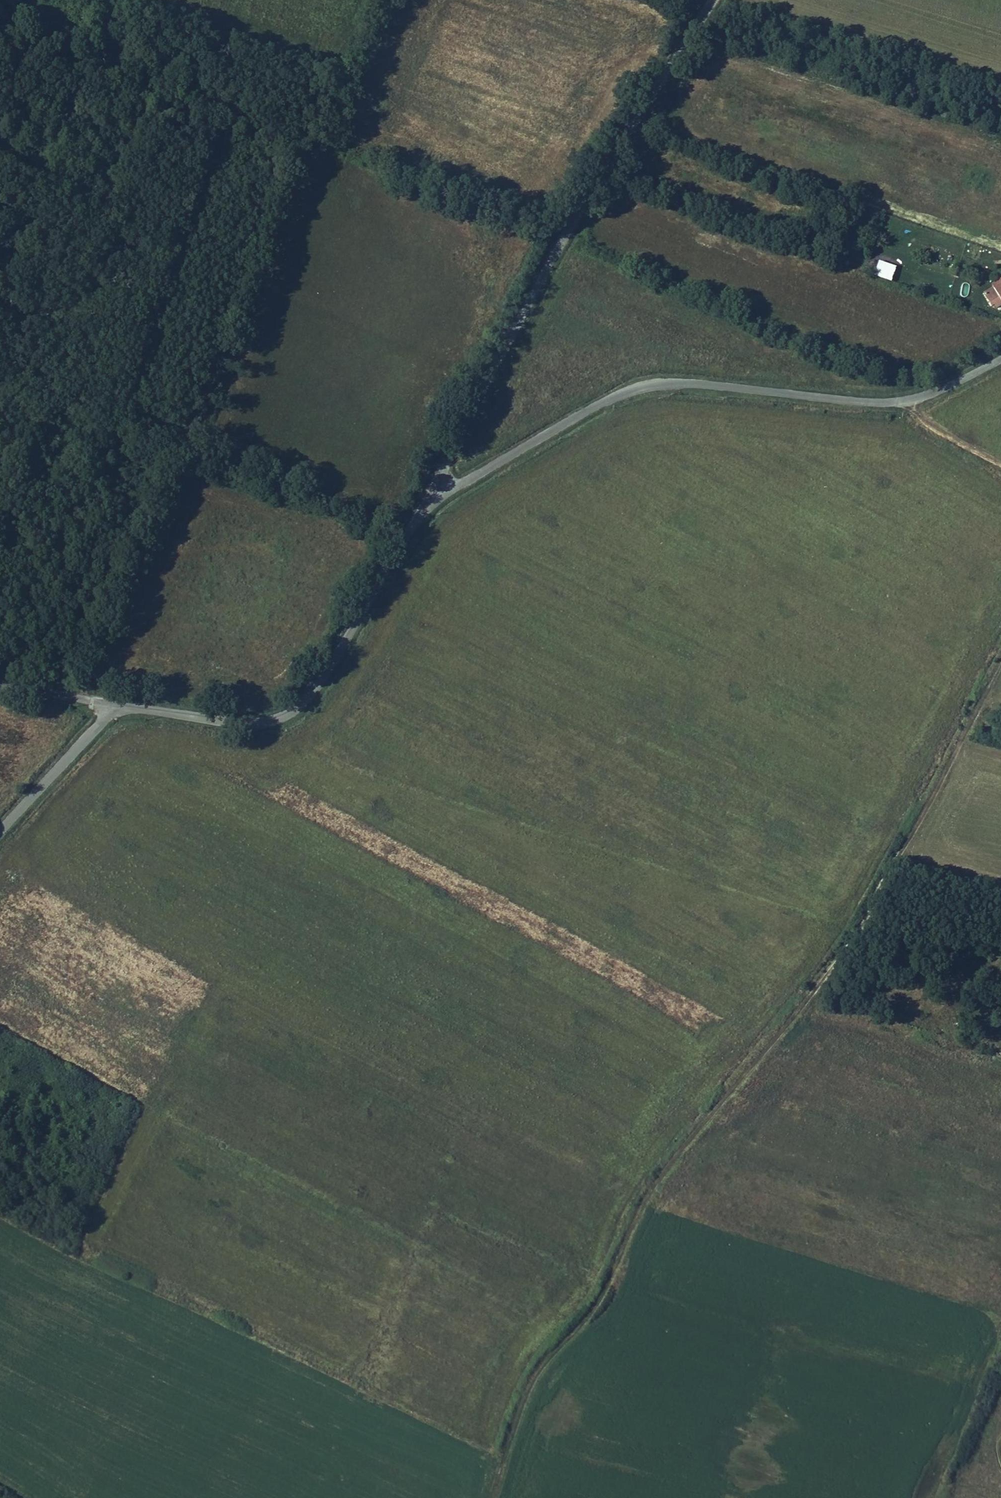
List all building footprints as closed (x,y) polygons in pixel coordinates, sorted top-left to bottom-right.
[(859,233),(853,248),(862,252),(868,236),(859,233)] [(900,269),(884,264),(879,278),(895,284),(900,269)] [(993,307),(997,305),(999,309),(1000,308),(1000,288),(987,296),(993,307)]
